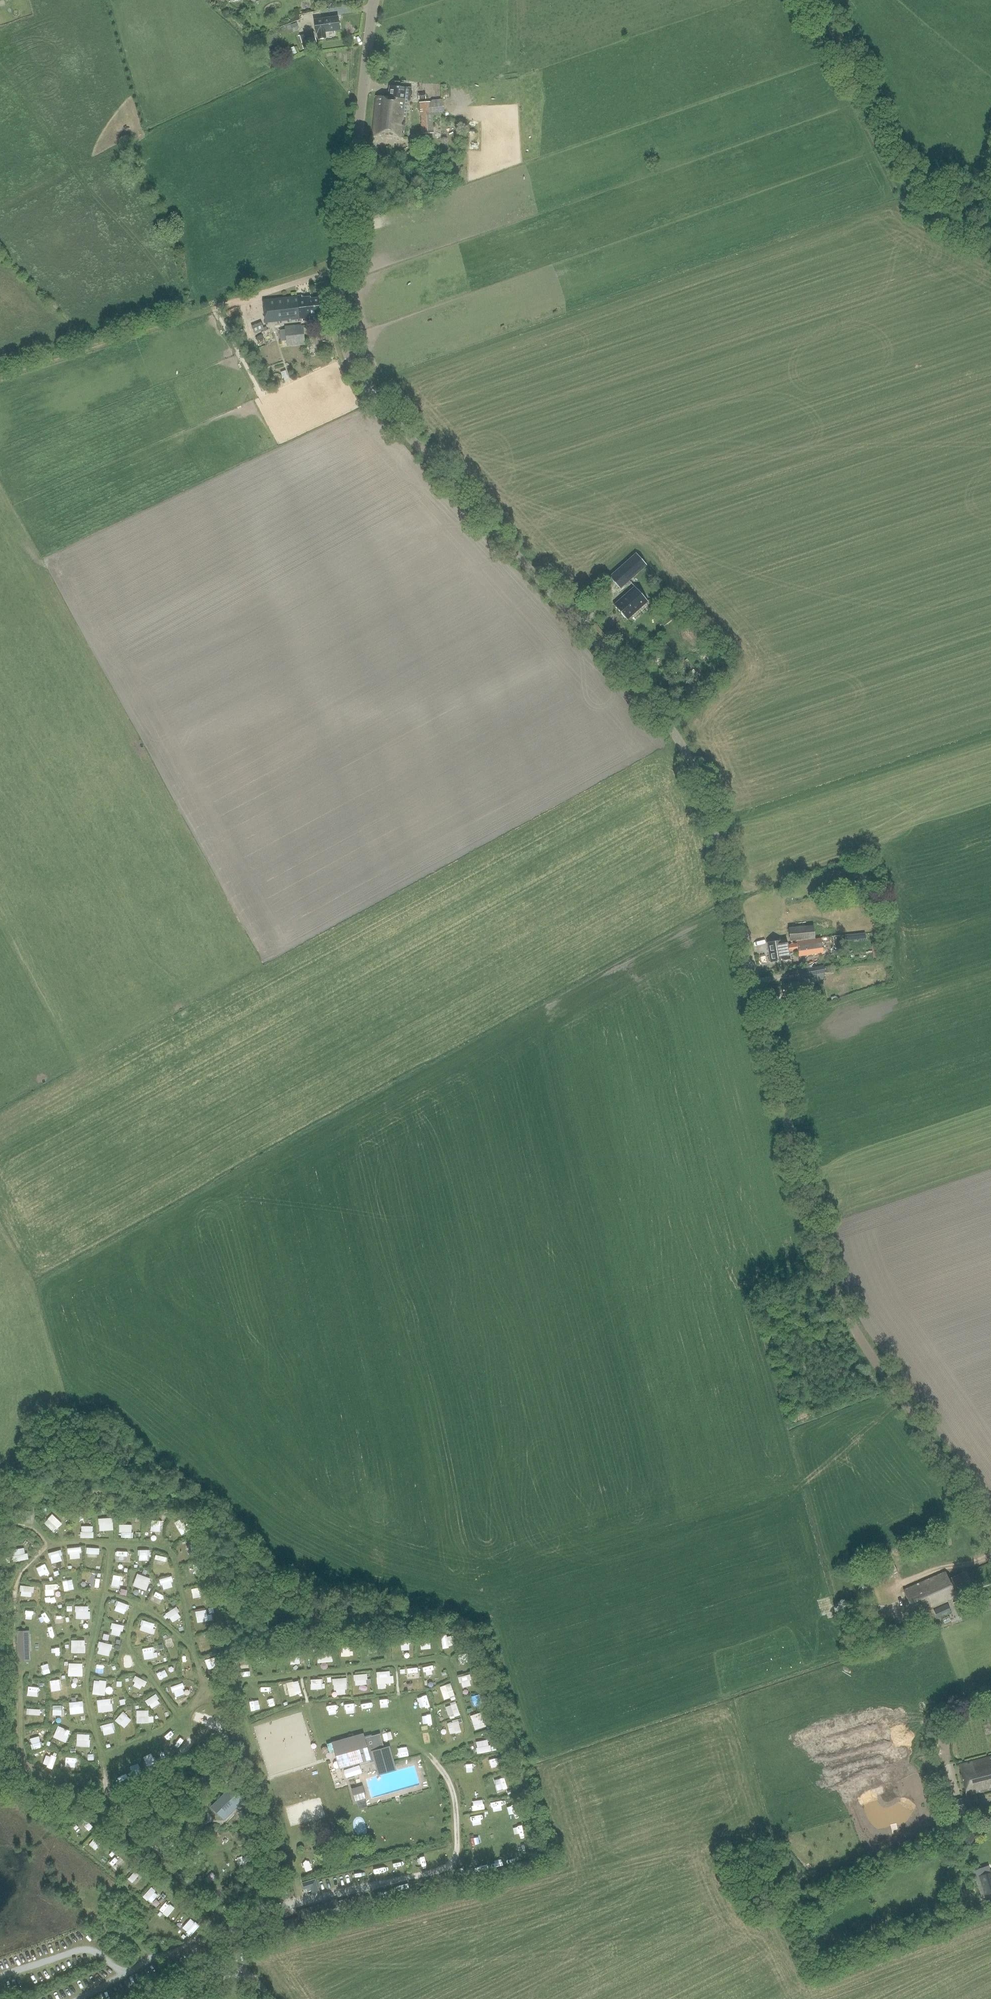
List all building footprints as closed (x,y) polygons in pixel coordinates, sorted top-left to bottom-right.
[(326,38),(325,34),(341,32),(339,17),(314,20),(316,34),(317,34),(318,39),(326,38)] [(295,31),(293,24),(287,26),(289,33),(295,31)] [(317,45),(314,32),(307,34),(310,47),(317,45)] [(411,100),(412,88),(391,86),(390,98),(376,96),(372,135),(403,138),(407,99),(411,100)] [(421,134),(434,133),(432,113),(444,112),(443,99),(432,100),(430,102),(419,102),(421,134)] [(310,316),(322,315),(321,298),(312,299),(312,297),(303,297),(303,296),(264,299),(266,323),(303,320),(303,318),(310,318),(310,316)] [(261,322),(251,326),(255,334),(264,330),(261,322)] [(280,330),(281,341),(287,340),(287,347),(305,345),(304,331),(309,331),(309,325),(301,326),(301,324),(285,326),(286,330),(280,330)] [(635,554),(619,568),(629,580),(646,565),(635,554)] [(635,587),(614,606),(627,620),(648,601),(635,587)] [(813,925),(789,928),(790,940),(798,940),(815,937),(814,925),(813,925)] [(786,939),(767,943),(771,962),(790,958),(789,950),(799,949),(799,954),(816,952),(815,937),(798,940),(798,943),(798,944),(788,945),(786,939)] [(875,942),(876,957),(884,956),(884,941),(875,942)] [(802,976),(831,971),(830,965),(823,966),(823,964),(801,968),(802,976)] [(798,981),(781,984),(783,997),(801,994),(801,992),(806,991),(813,989),(812,985),(805,987),(804,982),(799,983),(798,981)] [(31,1520),(32,1512),(14,1510),(13,1519),(23,1520),(23,1519),(31,1520)] [(57,1532),(65,1522),(55,1513),(46,1522),(57,1532)] [(102,1529),(116,1529),(115,1516),(101,1517),(102,1529)] [(168,1527),(174,1535),(185,1527),(178,1519),(168,1527)] [(155,1530),(164,1530),(164,1520),(155,1520),(155,1530)] [(123,1537),(135,1537),(135,1524),(123,1524),(123,1537)] [(83,1525),(83,1537),(96,1537),(96,1525),(83,1525)] [(27,1546),(15,1548),(17,1560),(29,1558),(27,1546)] [(82,1546),(73,1546),(73,1556),(82,1556),(82,1546)] [(91,1557),(99,1557),(99,1548),(91,1547),(91,1557)] [(53,1552),(55,1562),(65,1559),(63,1550),(53,1552)] [(956,1594),(971,1587),(964,1571),(949,1578),(946,1571),(904,1589),(915,1614),(957,1596),(956,1594)] [(135,1584),(149,1590),(154,1577),(140,1572),(135,1584)] [(164,1578),(166,1588),(175,1586),(174,1576),(164,1578)] [(67,1590),(77,1589),(75,1578),(65,1580),(67,1590)] [(60,1583),(48,1583),(48,1595),(57,1594),(57,1588),(60,1588),(60,1583)] [(36,1596),(36,1585),(23,1584),(23,1595),(36,1596)] [(128,1613),(132,1604),(120,1599),(116,1609),(128,1613)] [(953,1603),(956,1609),(961,1607),(959,1600),(953,1603)] [(947,1603),(934,1609),(938,1618),(951,1612),(947,1603)] [(93,1618),(93,1605),(78,1605),(78,1618),(93,1618)] [(209,1608),(198,1610),(200,1621),(211,1620),(209,1608)] [(142,1630),(156,1633),(159,1622),(145,1619),(142,1630)] [(123,1636),(126,1625),(116,1623),(113,1633),(123,1636)] [(444,1633),(446,1651),(460,1649),(458,1632),(444,1633)] [(29,1635),(17,1636),(18,1652),(30,1651),(29,1635)] [(432,1636),(422,1638),(424,1649),(434,1647),(432,1636)] [(88,1652),(88,1639),(74,1639),(74,1652),(88,1652)] [(112,1655),(115,1643),(103,1640),(100,1651),(112,1655)] [(158,1645),(145,1648),(148,1659),(160,1656),(158,1645)] [(320,1662),(336,1661),(335,1648),(320,1649),(320,1662)] [(473,1663),(472,1654),(461,1656),(463,1665),(473,1663)] [(71,1662),(71,1675),(86,1676),(86,1662),(71,1662)] [(425,1666),(428,1676),(438,1674),(436,1664),(425,1666)] [(410,1667),(410,1678),(422,1677),(421,1666),(410,1667)] [(389,1687),(389,1682),(396,1682),(395,1670),(379,1671),(380,1688),(389,1687)] [(371,1683),(369,1672),(356,1673),(358,1685),(371,1683)] [(473,1673),(462,1675),(464,1687),(475,1685),(473,1673)] [(145,1688),(149,1680),(138,1674),(134,1682),(145,1688)] [(327,1688),(326,1677),(313,1678),(314,1689),(327,1688)] [(336,1689),(350,1689),(350,1677),(335,1677),(336,1689)] [(53,1689),(64,1687),(63,1678),(52,1680),(53,1689)] [(96,1679),(96,1694),(108,1694),(109,1679),(96,1679)] [(301,1681),(289,1684),(292,1694),(304,1691),(301,1681)] [(443,1684),(446,1698),(457,1696),(455,1682),(443,1684)] [(175,1686),(179,1696),(188,1693),(184,1683),(175,1686)] [(484,1693),(474,1695),(476,1705),(486,1702),(484,1693)] [(159,1694),(148,1698),(151,1708),(163,1704),(159,1694)] [(101,1712),(115,1710),(114,1697),(100,1699),(101,1712)] [(72,1701),(73,1713),(86,1713),(86,1700),(72,1701)] [(449,1704),(451,1716),(462,1715),(460,1702),(449,1704)] [(139,1709),(139,1722),(152,1722),(152,1709),(139,1709)] [(127,1727),(135,1719),(125,1710),(118,1719),(127,1727)] [(473,1715),(476,1725),(488,1721),(484,1711),(473,1715)] [(450,1720),(452,1733),(464,1731),(462,1719),(450,1720)] [(116,1722),(105,1724),(106,1734),(117,1732),(116,1722)] [(61,1724),(56,1736),(69,1741),(74,1730),(61,1724)] [(364,1733),(332,1742),(340,1769),(369,1760),(370,1762),(374,1761),(378,1775),(396,1770),(389,1745),(384,1747),(380,1734),(365,1738),(364,1733)] [(82,1743),(91,1743),(92,1734),(82,1734),(82,1743)] [(479,1739),(480,1752),(492,1752),(492,1739),(479,1739)] [(47,1748),(44,1759),(55,1762),(59,1751),(47,1748)] [(148,1756),(153,1768),(160,1765),(156,1753),(148,1756)] [(959,1765),(967,1795),(990,1789),(990,1757),(959,1765)] [(508,1777),(499,1779),(500,1787),(509,1785),(508,1777)] [(363,1786),(351,1789),(355,1800),(356,1800),(365,1797),(366,1797),(363,1786)] [(225,1816),(239,1802),(229,1793),(215,1807),(225,1816)] [(359,1810),(367,1807),(365,1797),(356,1800),(359,1810)] [(96,1855),(105,1845),(96,1837),(88,1847),(96,1855)] [(121,1873),(129,1862),(121,1855),(112,1866),(121,1873)] [(137,1870),(131,1879),(136,1882),(142,1873),(137,1870)] [(985,1895),(990,1893),(990,1872),(979,1876),(985,1895)] [(307,1892),(311,1891),(312,1893),(319,1891),(316,1879),(303,1883),(304,1889),(306,1889),(307,1892)] [(153,1887),(146,1894),(153,1902),(161,1895),(153,1887)] [(337,1899),(296,1911),(301,1926),(342,1913),(337,1899)] [(170,1916),(178,1907),(169,1900),(162,1909),(170,1916)] [(193,1935),(201,1926),(193,1918),(185,1927),(193,1935)]
